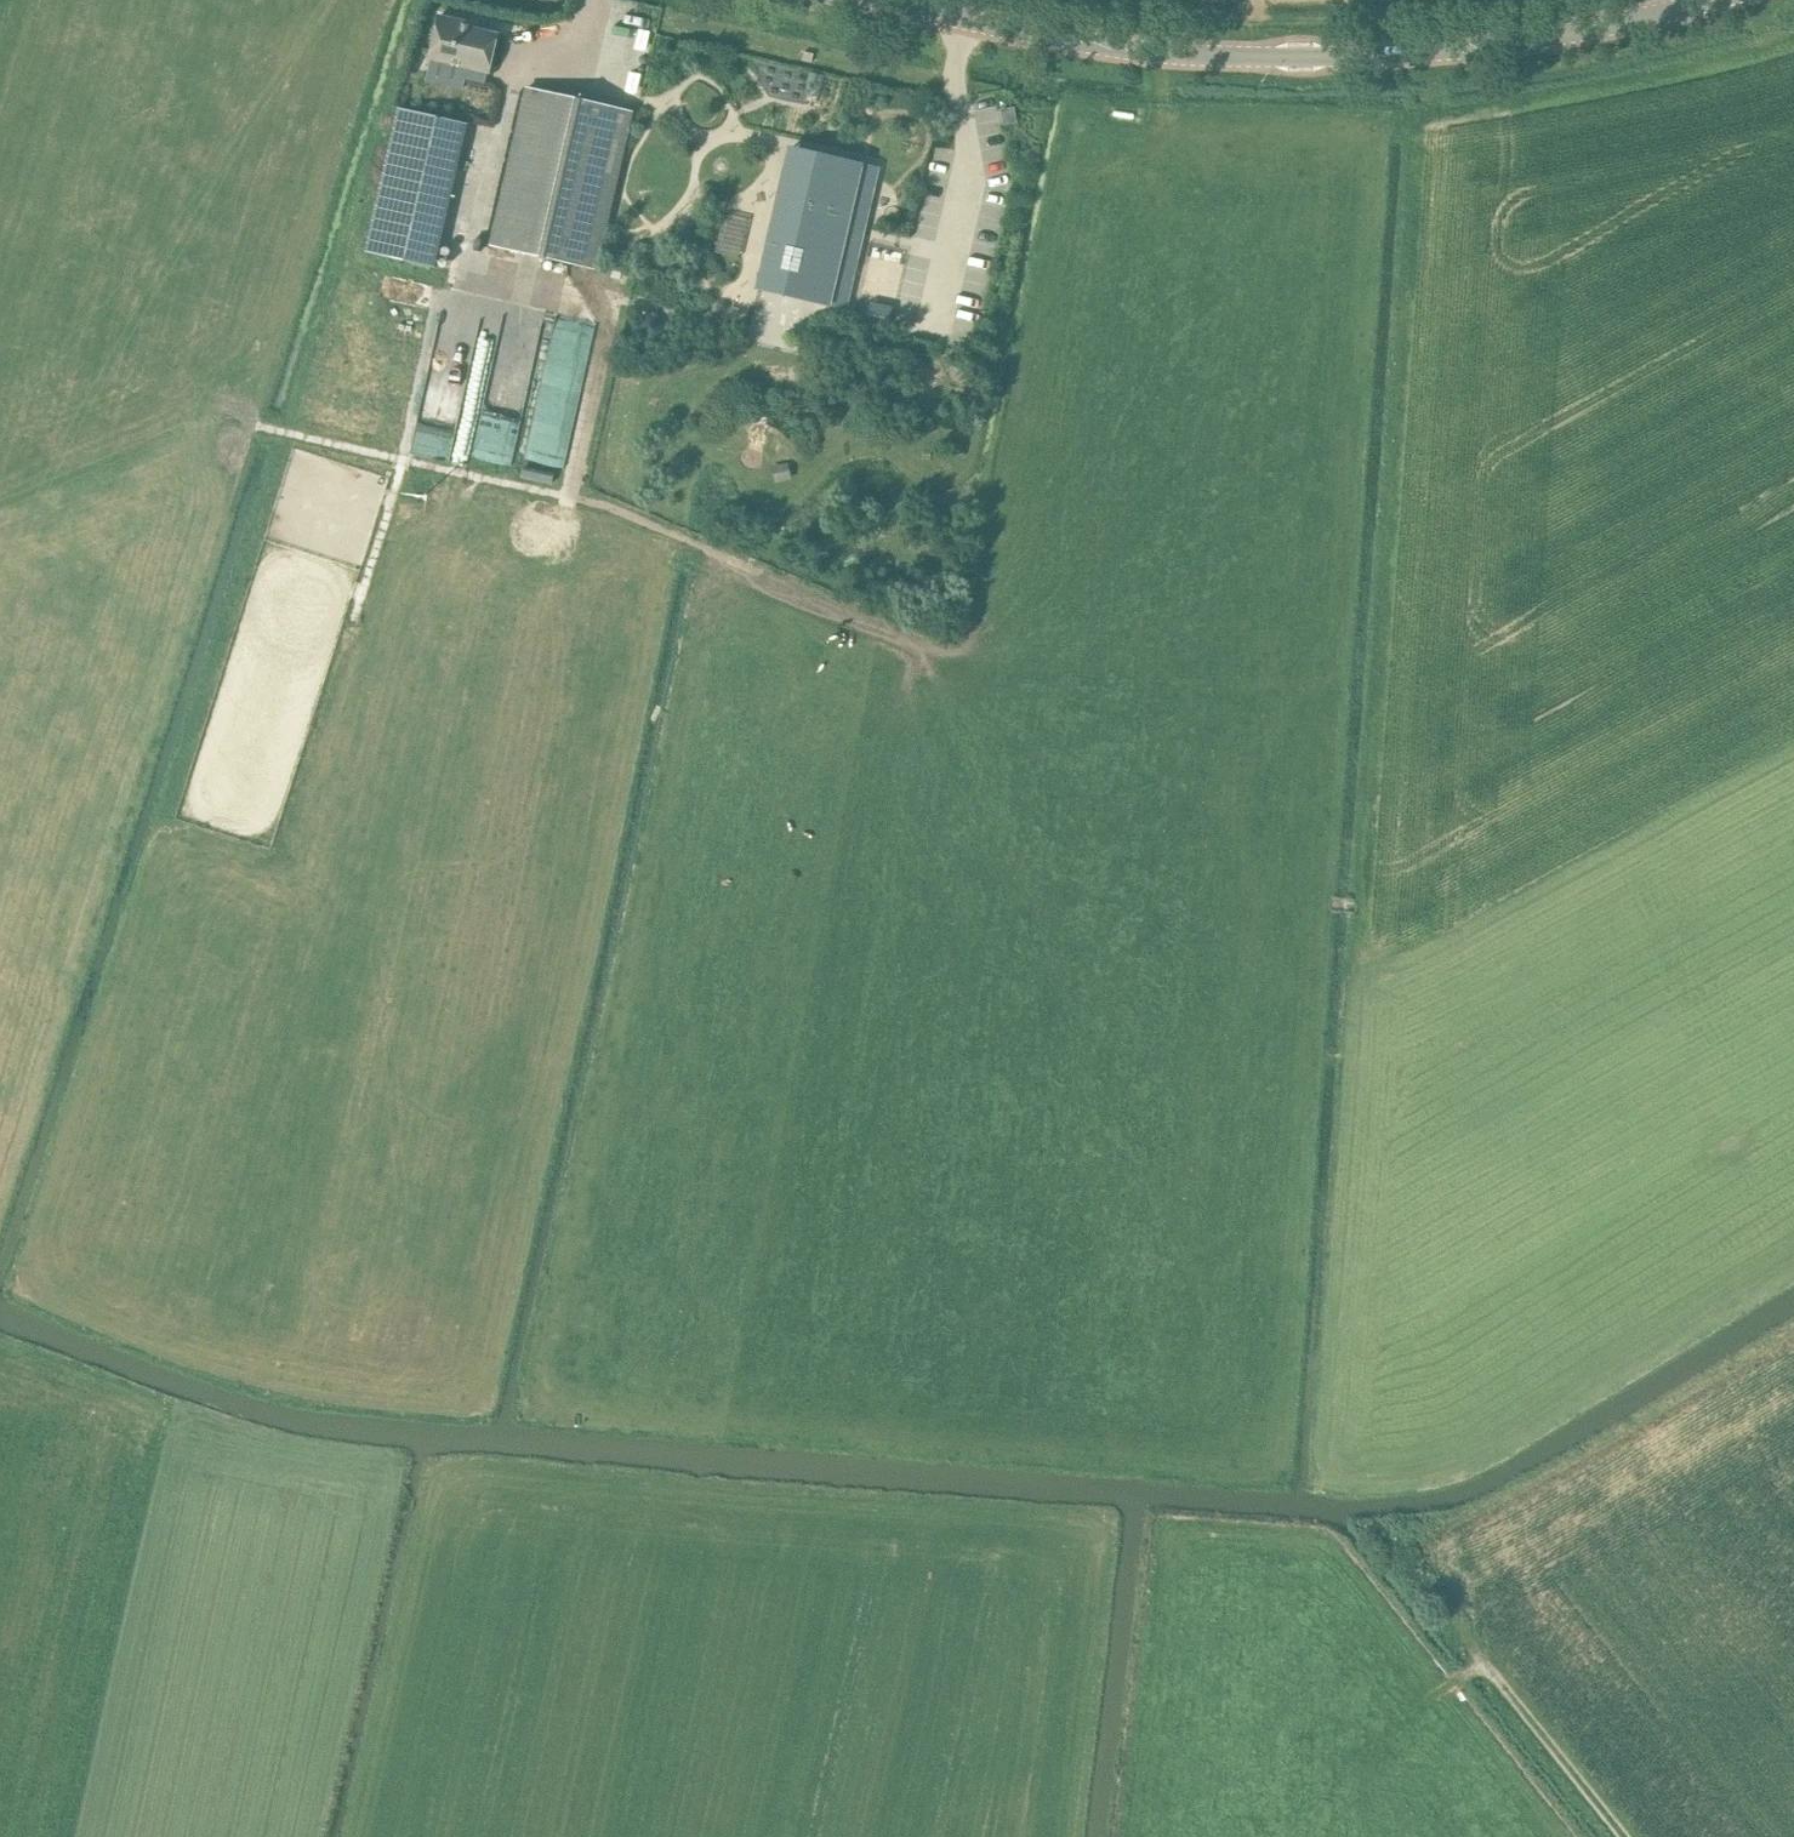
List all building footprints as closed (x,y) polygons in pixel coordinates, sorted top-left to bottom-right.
[(440,14),(429,57),(489,72),(499,33),(475,27),(476,23),(440,14)] [(634,110),(525,85),(489,244),(597,269),(634,110)] [(435,267),(468,122),(397,106),(364,250),(435,267)] [(857,252),(873,185),(856,181),(860,163),(792,147),(759,289),(828,305),(841,248),(857,252)] [(732,248),(733,238),(737,238),(738,218),(720,217),(718,247),(732,248)] [(467,346),(442,340),(421,424),(453,432),(457,417),(477,422),(492,363),(464,356),(467,346)] [(564,465),(585,351),(538,342),(529,387),(491,380),(476,454),(510,460),(518,419),(529,421),(522,457),(564,465)]
